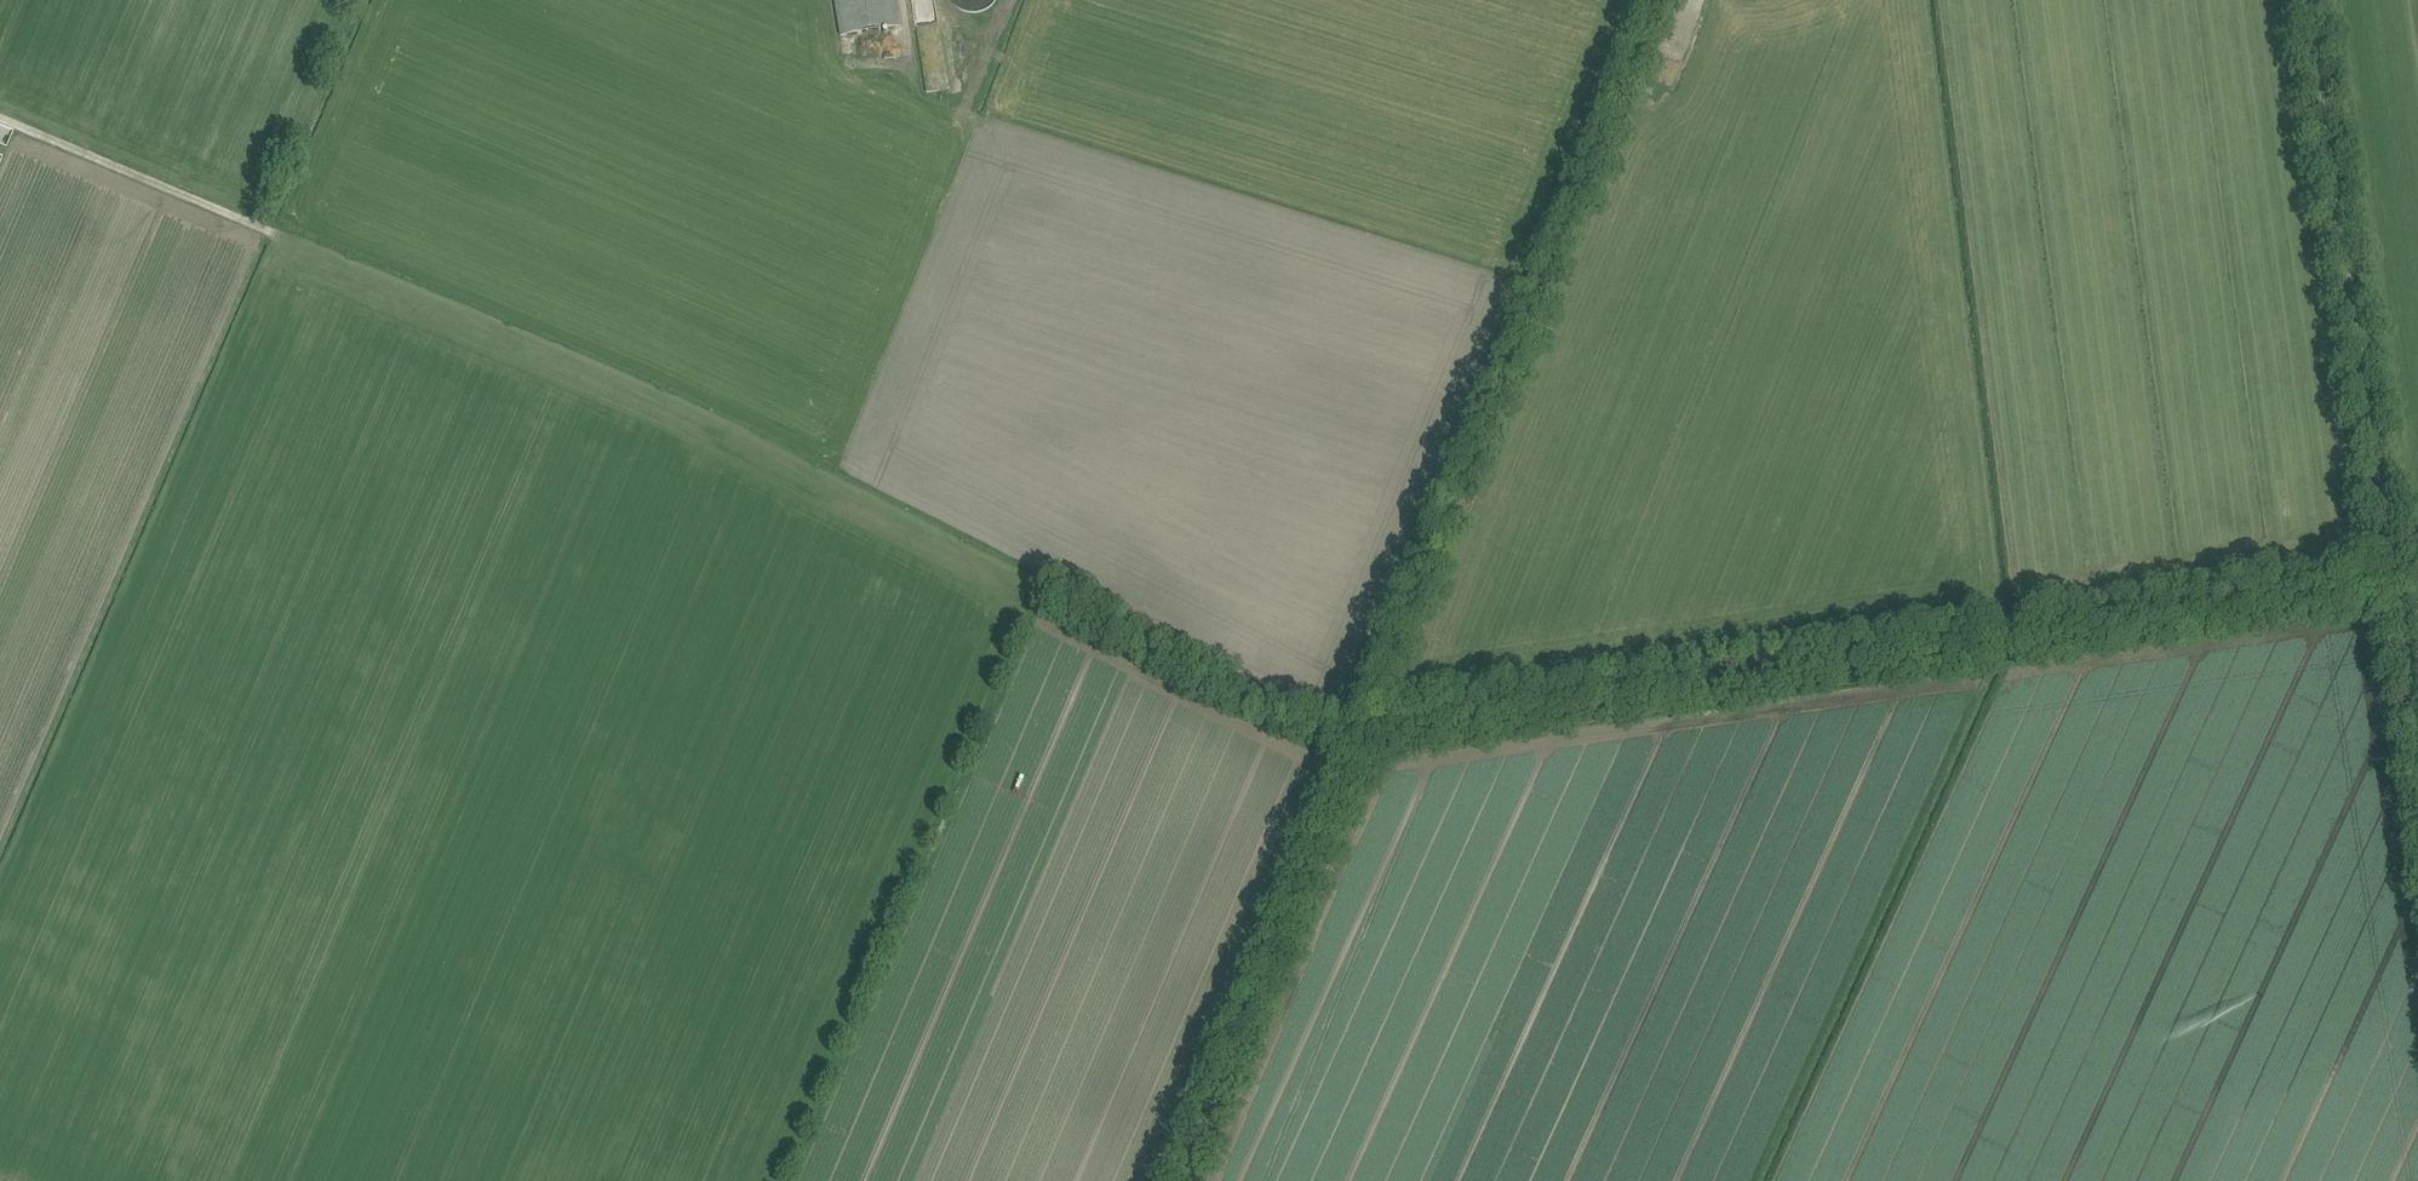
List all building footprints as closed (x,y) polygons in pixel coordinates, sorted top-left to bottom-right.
[(841,36),(901,26),(897,0),(835,0),(841,36)] [(951,1),(952,3),(954,5),(955,6),(957,8),(959,9),(961,11),(963,12),(965,12),(967,13),(969,14),(971,14),(974,14),(976,14),(978,14),(980,13),(983,12),(985,12),(987,10),(989,9),(991,8),(992,6),(994,5),(995,3),(996,1),(997,0),(950,0),(951,1)]
